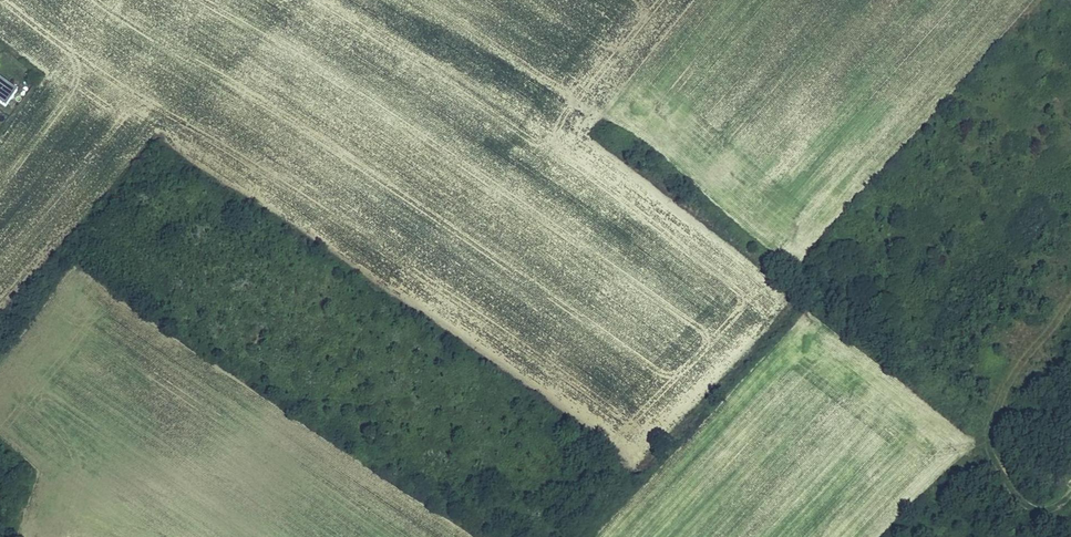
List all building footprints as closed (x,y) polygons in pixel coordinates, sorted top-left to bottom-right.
[(17,90),(0,78),(0,103),(6,107),(17,90)]
